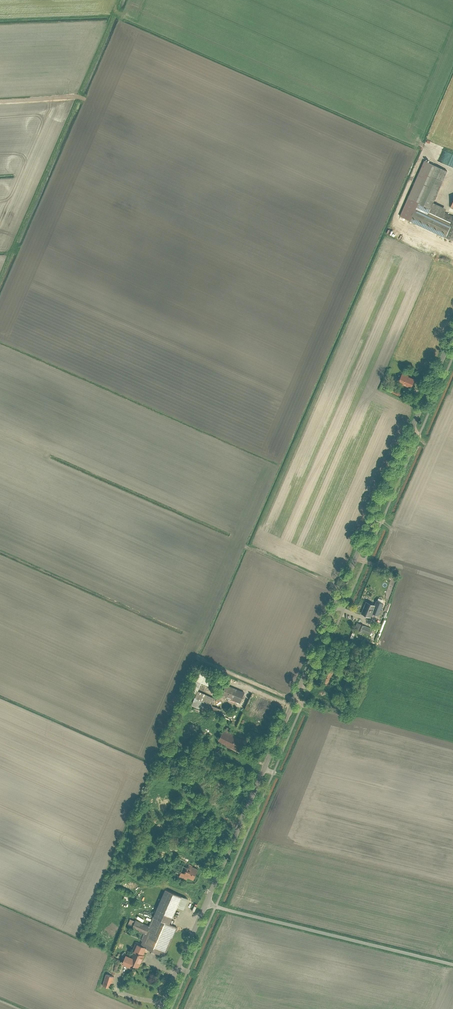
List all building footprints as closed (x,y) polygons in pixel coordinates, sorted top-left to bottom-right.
[(425,160),(409,197),(429,206),(426,213),(449,223),(444,235),(452,239),(452,214),(444,210),(446,206),(433,201),(447,169),(425,160)] [(402,373),(399,380),(412,386),(415,379),(402,373)] [(394,387),(392,392),(400,395),(402,391),(394,387)] [(382,606),(367,600),(363,611),(372,615),(374,610),(379,613),(382,606)] [(362,620),(359,629),(371,633),(373,628),(370,627),(371,624),(362,620)] [(327,666),(321,681),(331,685),(336,669),(327,666)] [(209,684),(213,673),(201,669),(197,680),(209,684)] [(350,675),(344,689),(348,691),(354,677),(350,675)] [(240,703),(245,691),(226,683),(224,689),(227,690),(225,694),(233,697),(232,700),(240,703)] [(200,709),(205,696),(196,692),(191,705),(200,709)] [(239,752),(244,739),(225,731),(219,743),(239,752)] [(214,757),(216,752),(208,749),(206,754),(214,757)] [(161,849),(154,861),(160,864),(167,852),(161,849)] [(176,859),(171,871),(187,878),(188,875),(196,878),(198,873),(191,869),(192,866),(176,859)] [(184,895),(169,889),(154,925),(138,918),(134,928),(149,934),(145,945),(166,954),(179,924),(173,922),(184,895)] [(140,966),(145,955),(135,950),(130,961),(140,966)] [(108,974),(103,985),(111,989),(116,978),(108,974)]
